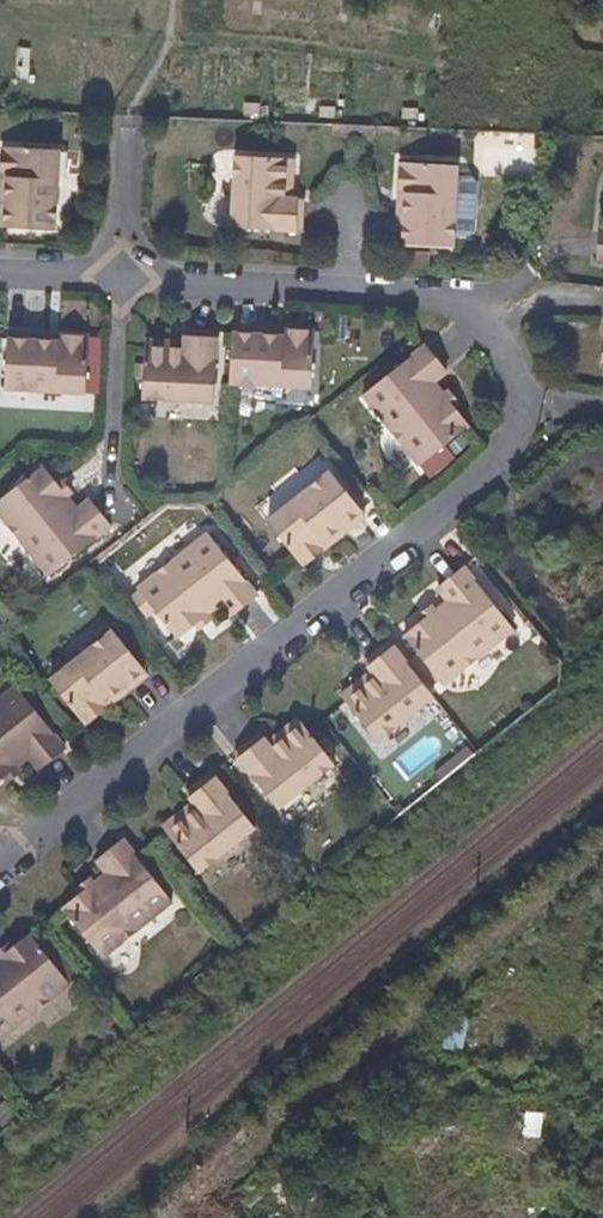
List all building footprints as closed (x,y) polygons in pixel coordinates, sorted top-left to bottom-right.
[(3,228),(53,230),(54,150),(0,147),(0,180),(4,180),(3,228)] [(283,199),(285,160),(234,158),(231,229),(301,233),(302,200),(293,199),(283,199)] [(295,160),(285,160),(283,199),(293,199),(295,160)] [(407,200),(404,249),(455,252),(456,234),(458,176),(458,171),(401,169),(400,199),(407,200)] [(474,177),(458,176),(456,234),(472,235),(477,228),(478,185),(474,177)] [(397,248),(404,249),(407,200),(400,199),(397,248)] [(593,232),(590,264),(602,265),(602,232),(593,232)] [(282,332),(233,330),(232,337),(282,340),(282,332)] [(7,332),(7,340),(57,343),(58,335),(7,332)] [(282,340),(232,337),(230,387),(310,391),(312,334),(282,332),(282,340)] [(184,351),(144,350),(141,400),(214,404),(216,336),(185,334),(184,343),(184,351)] [(57,343),(7,340),(4,389),(86,393),(89,337),(58,335),(57,343)] [(596,338),(594,369),(602,370),(602,338),(596,338)] [(145,341),(144,350),(184,351),(184,343),(145,341)] [(418,470),(467,430),(433,386),(445,377),(424,350),(362,399),(418,470)] [(0,502),(0,517),(50,578),(111,529),(90,504),(78,514),(41,469),(0,502)] [(322,545),(362,515),(330,475),(267,525),(303,570),(327,551),(322,545)] [(366,520),(362,515),(322,545),(327,551),(366,520)] [(208,537),(138,593),(176,642),(220,608),(231,621),(257,599),(208,537)] [(513,633),(465,572),(438,593),(448,605),(405,639),(443,688),(513,633)] [(106,703),(144,672),(114,634),(51,685),(86,730),(111,709),(106,703)] [(434,700),(392,646),(365,666),(371,674),(376,680),(347,704),(378,744),(434,700)] [(150,679),(144,672),(106,703),(111,709),(150,679)] [(376,680),(371,674),(341,697),(347,704),(376,680)] [(0,702),(0,782),(29,760),(39,771),(65,749),(15,689),(0,702)] [(274,751),(303,727),(298,722),(269,745),(274,751)] [(335,767),(303,727),(274,751),(269,745),(262,738),(236,757),(280,812),(335,767)] [(198,811),(168,836),(199,876),(255,832),(212,777),(187,797),(192,804),(198,811)] [(162,828),(168,836),(198,811),(192,804),(162,828)] [(173,904),(123,844),(97,866),(106,877),(64,912),(103,961),(173,904)] [(68,988),(29,939),(0,962),(0,1042),(68,988)] [(462,1050),(463,1022),(434,1021),(433,1049),(462,1050)] [(523,1110),(520,1135),(539,1137),(541,1112),(523,1110)]
